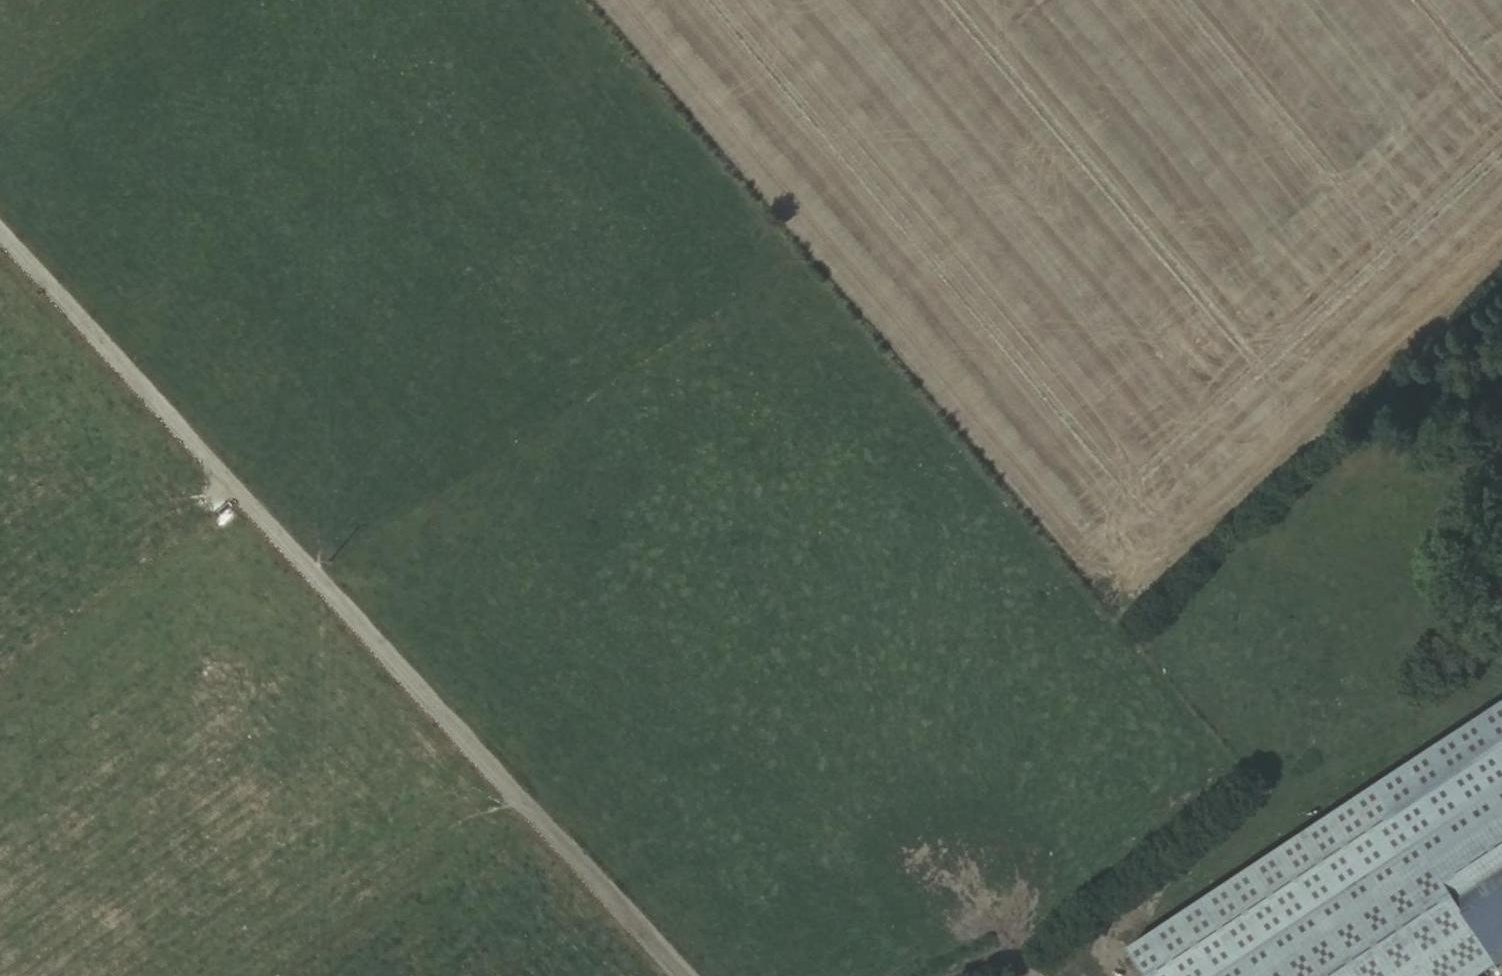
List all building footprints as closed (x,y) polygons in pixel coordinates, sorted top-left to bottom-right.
[(1501,972),(1501,964),(1501,963),(1501,828),(1440,869),(1390,791),(1103,975),(1496,975),(1501,972)]
